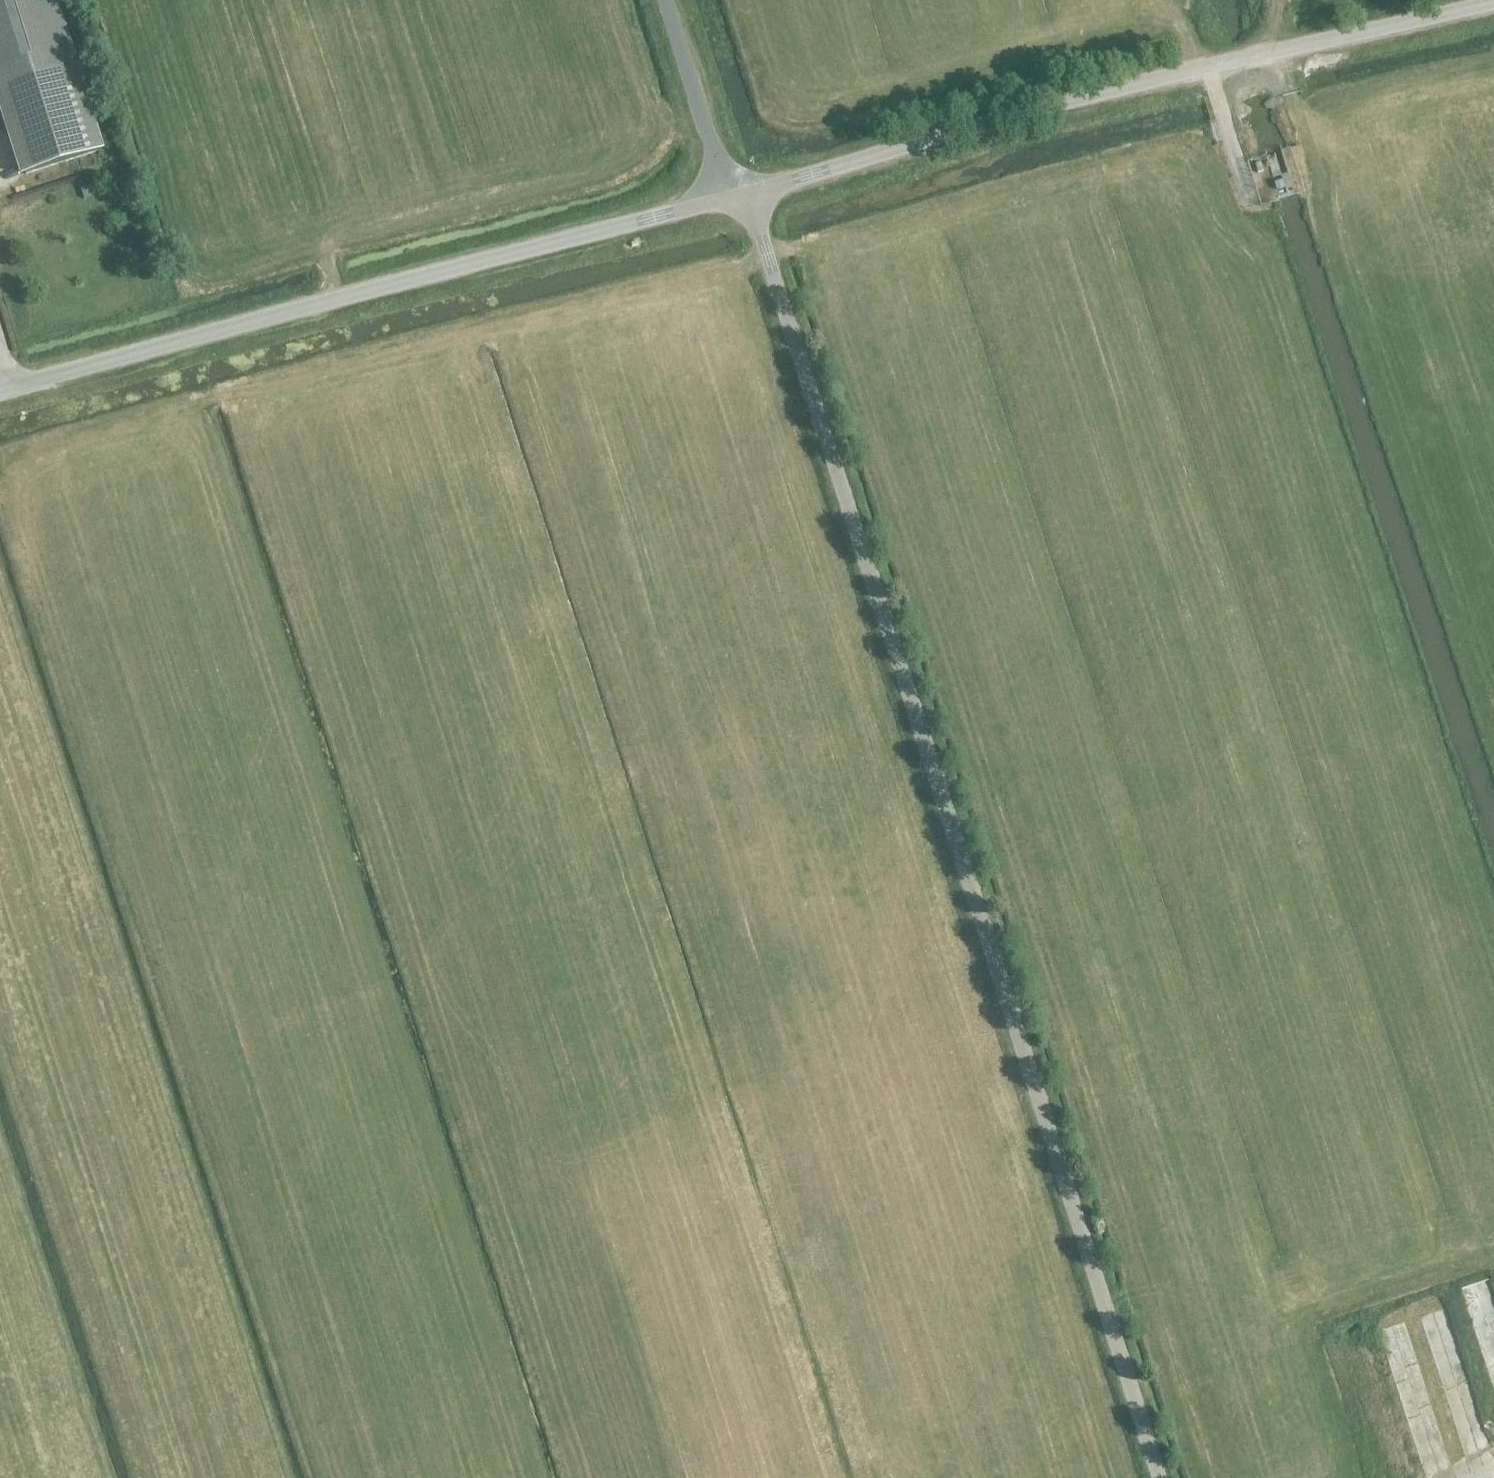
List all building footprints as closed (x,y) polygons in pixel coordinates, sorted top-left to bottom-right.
[(21,175),(105,149),(58,0),(0,0),(0,111),(21,175)] [(1367,1334),(1353,1338),(1356,1351),(1370,1348),(1367,1334)]
